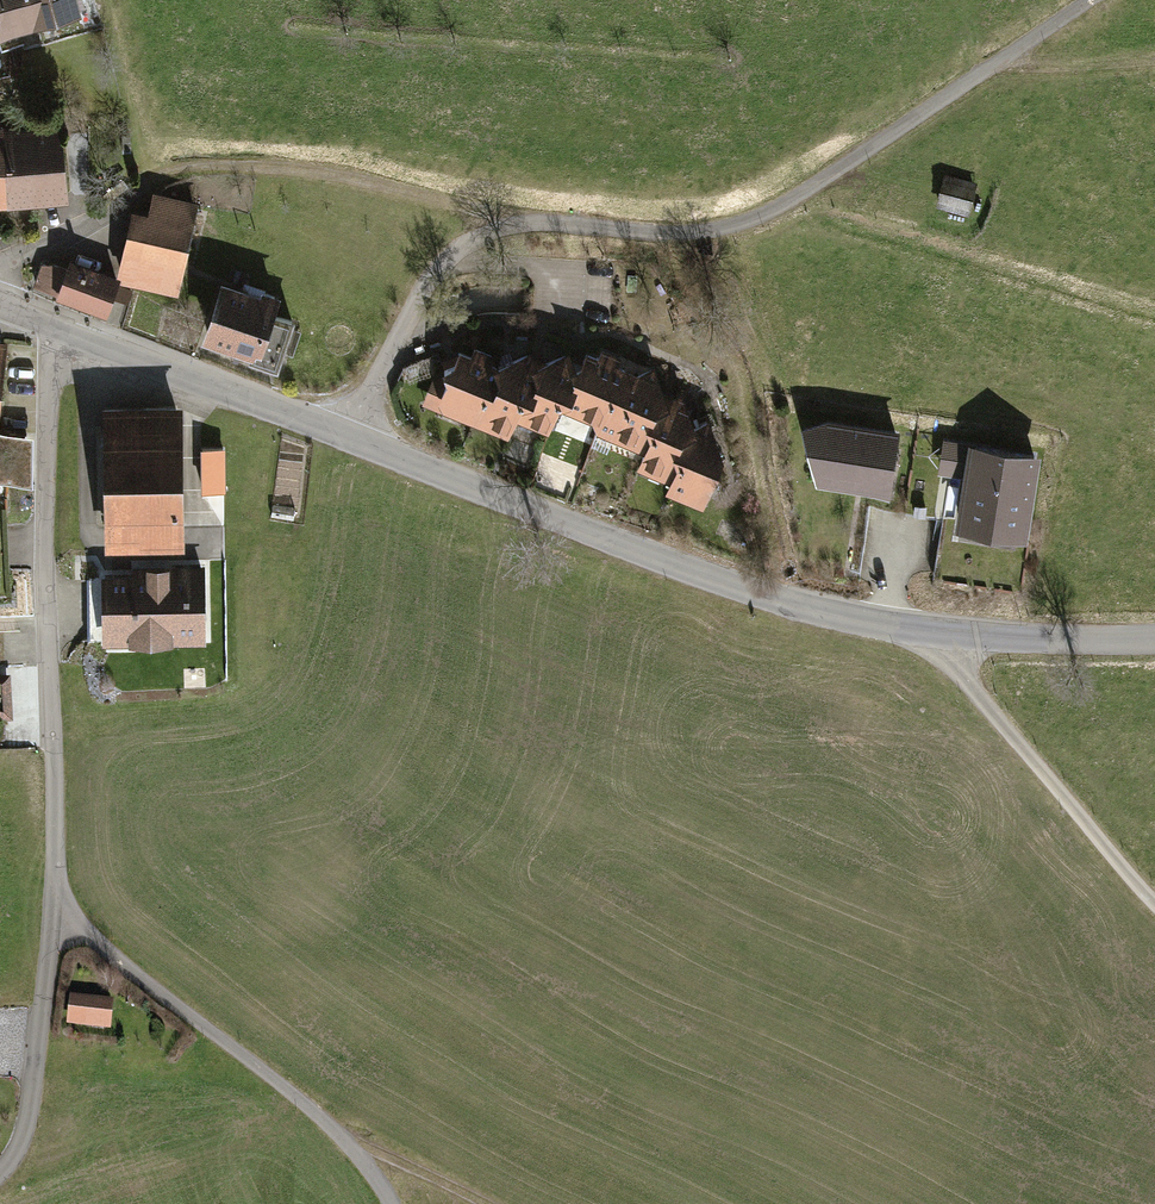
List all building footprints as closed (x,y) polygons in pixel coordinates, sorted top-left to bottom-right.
[(41,26),(34,0),(0,0),(0,38),(41,26)] [(85,14),(81,0),(34,0),(41,26),(85,14)] [(0,125),(0,205),(8,204),(5,130),(4,125),(0,125)] [(63,128),(5,130),(8,204),(67,202),(63,128)] [(974,185),(940,177),(932,210),(965,218),(974,185)] [(124,282),(174,296),(200,205),(157,192),(150,215),(138,212),(118,280),(124,282)] [(58,303),(113,319),(124,282),(118,280),(69,266),(67,273),(44,267),(37,290),(60,297),(58,303)] [(221,285),(198,344),(274,373),(279,359),(290,363),(301,335),(290,331),(292,325),(274,318),(280,301),(240,285),(237,291),(221,285)] [(437,415),(476,429),(498,367),(488,364),(491,356),(476,351),(474,358),(459,353),(454,368),(441,374),(446,390),(437,415)] [(567,424),(607,438),(631,371),(623,369),(626,360),(606,353),(603,362),(591,357),(582,371),(567,424)] [(476,429),(516,443),(522,426),(539,370),(537,358),(498,367),(476,429)] [(522,426),(562,440),(567,424),(582,371),(576,359),(539,370),(522,426)] [(607,438),(647,452),(666,403),(662,373),(644,377),(631,371),(607,438)] [(639,472),(679,486),(699,430),(689,398),(666,403),(647,452),(639,472)] [(183,539),(182,409),(100,409),(101,540),(183,539)] [(817,487),(893,499),(904,430),(828,418),(798,427),(817,487)] [(675,499),(714,513),(729,465),(715,425),(699,430),(679,486),(675,499)] [(954,531),(1030,545),(1046,458),(970,445),(954,531)] [(27,473),(27,455),(0,454),(0,471),(27,473)] [(94,574),(94,643),(204,643),(204,564),(127,565),(127,574),(94,574)] [(14,711),(11,674),(0,675),(0,712),(14,711)] [(113,998),(69,993),(65,1023),(109,1028),(113,998)]
